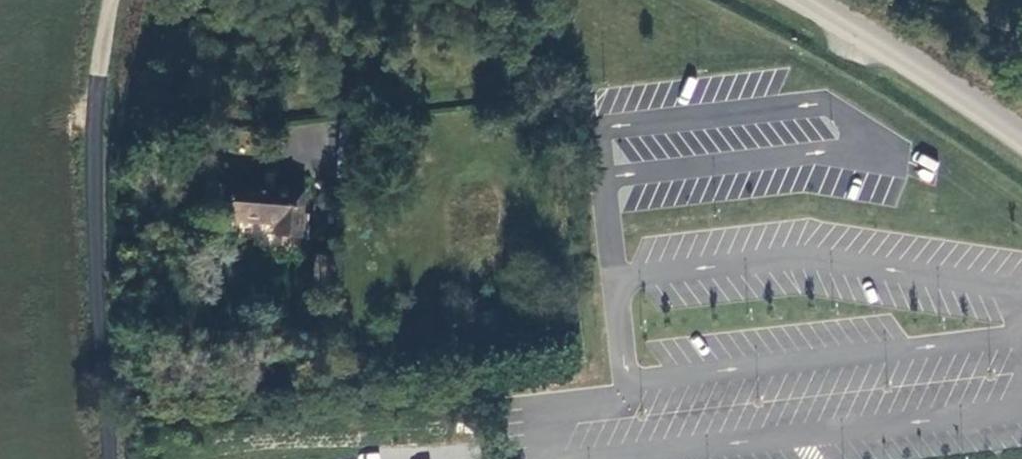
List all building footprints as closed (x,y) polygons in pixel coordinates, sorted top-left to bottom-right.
[(237,220),(285,223),(285,235),(308,236),(309,188),(237,186),(237,220)]
